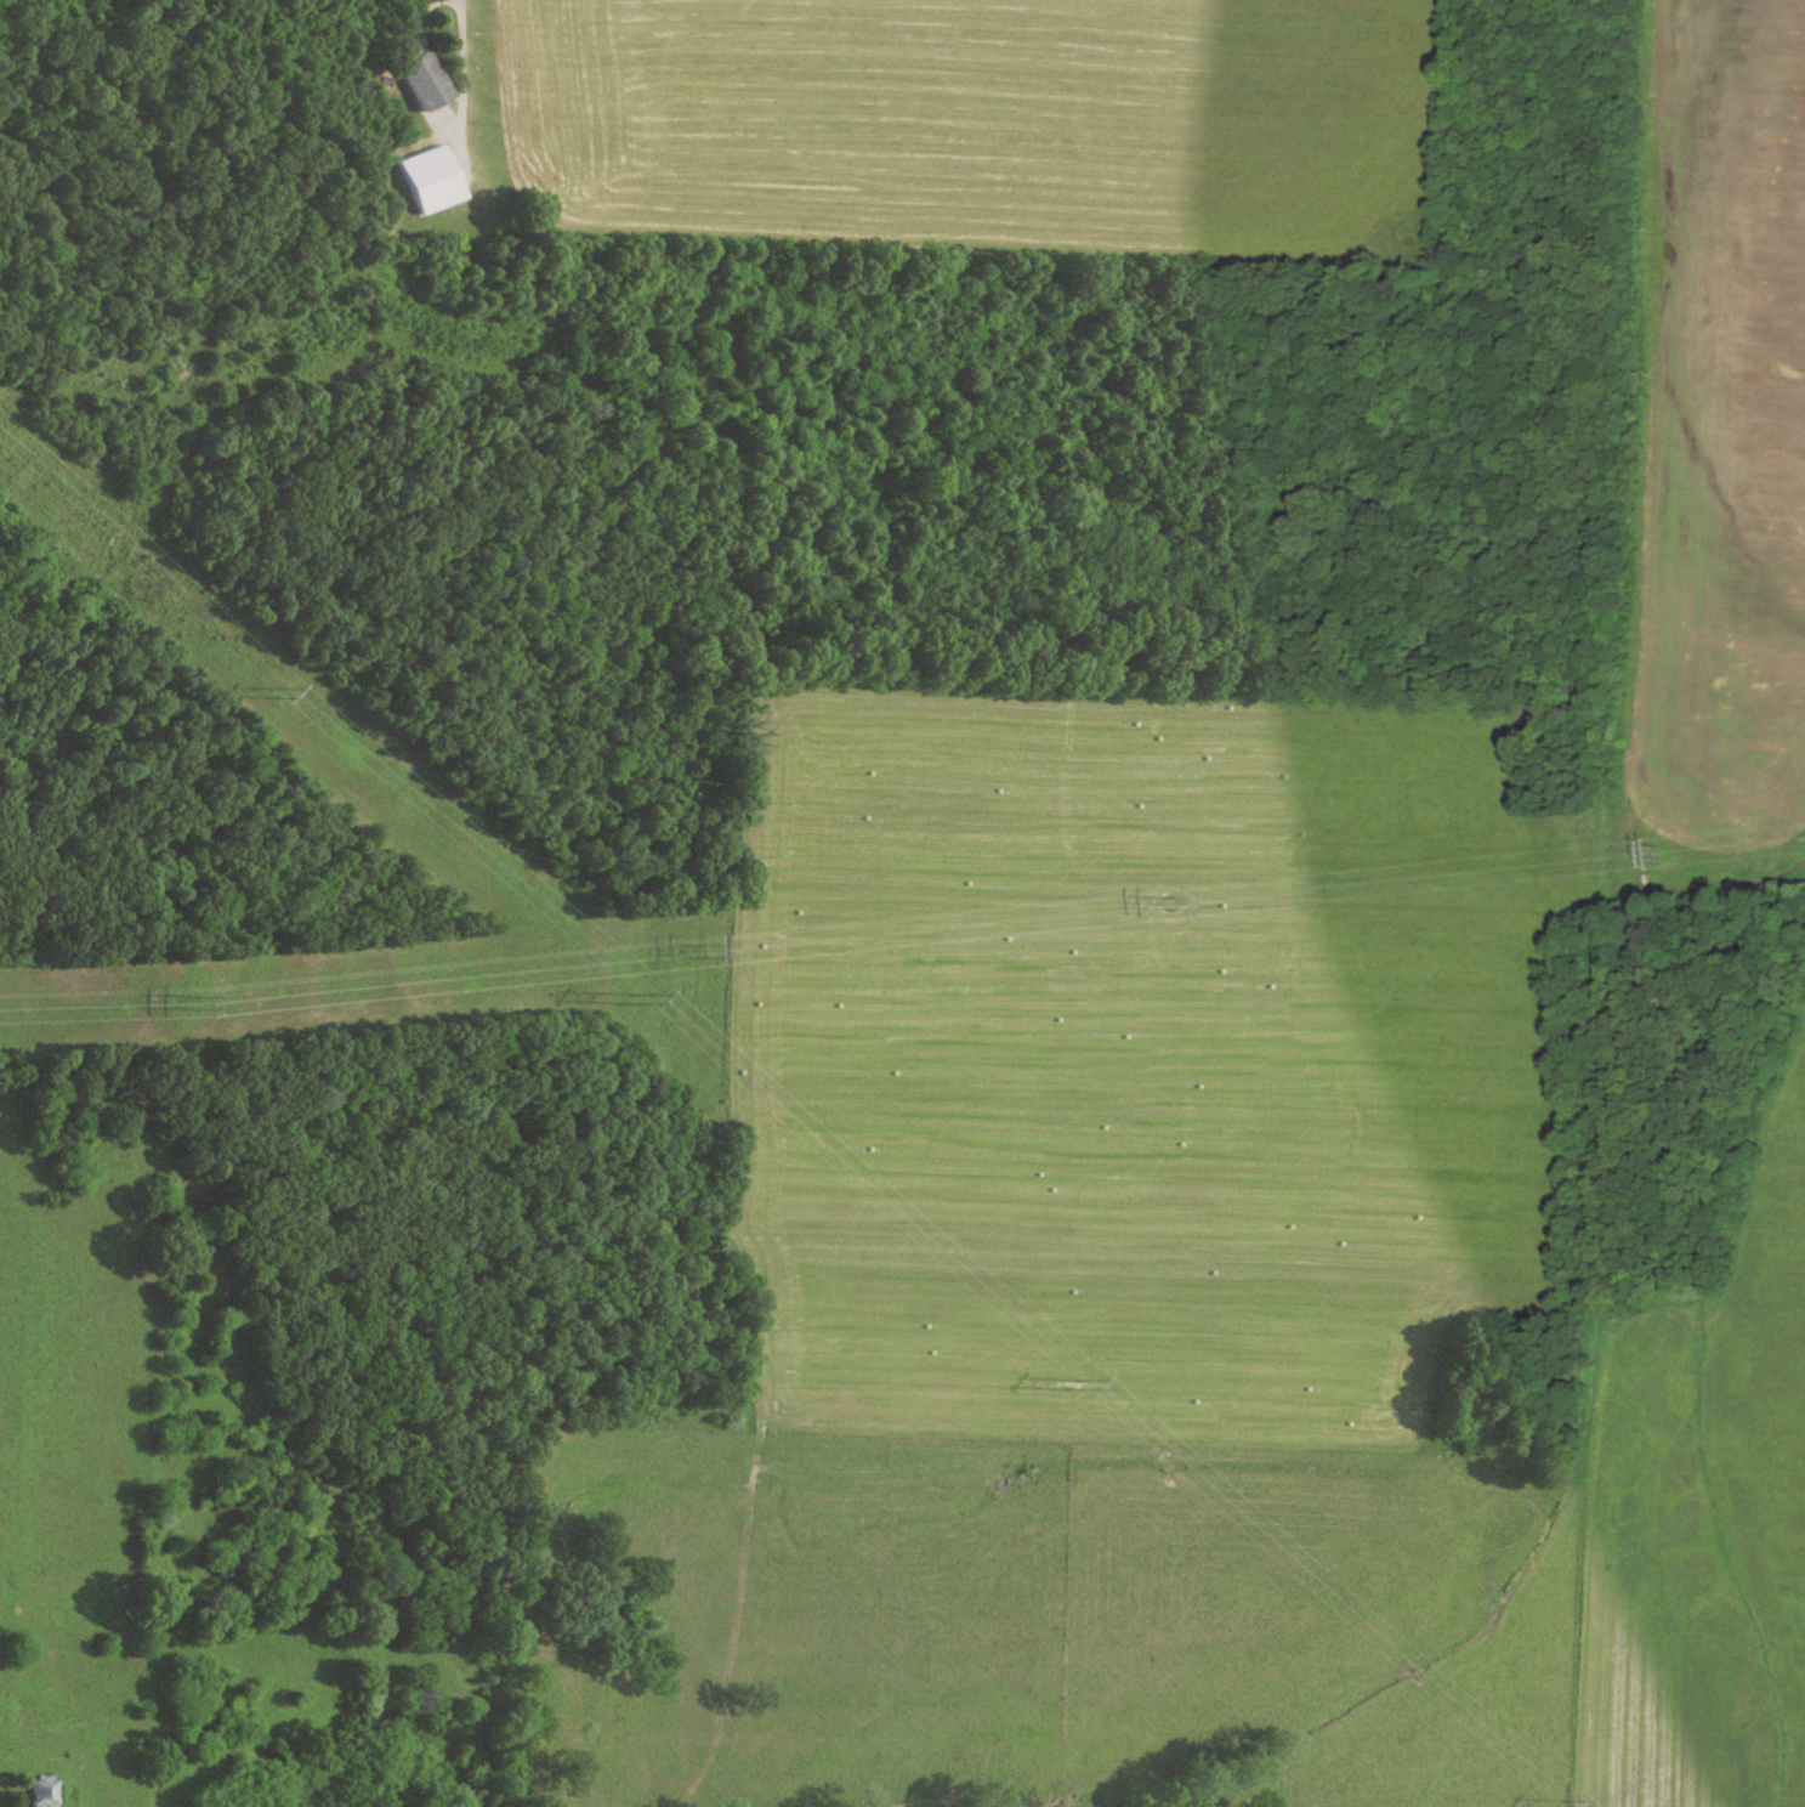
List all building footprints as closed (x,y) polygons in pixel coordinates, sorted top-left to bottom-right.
[(425,114),(455,99),(425,37),(394,51),(425,114)] [(468,199),(450,143),(403,158),(421,214),(468,199)] [(59,1774),(33,1774),(33,1806),(59,1806),(59,1774)]
